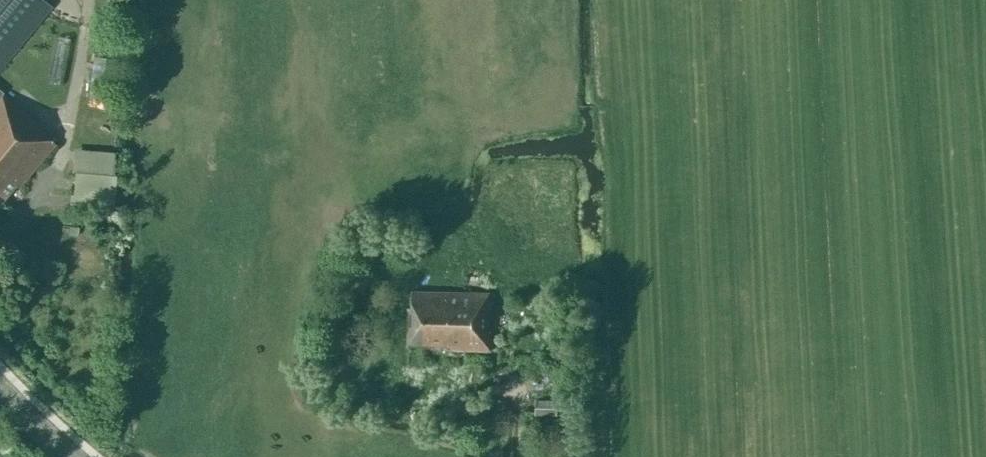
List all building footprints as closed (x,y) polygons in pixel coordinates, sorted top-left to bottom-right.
[(52,6),(44,0),(0,0),(0,69),(52,6)] [(89,97),(109,99),(114,59),(94,57),(89,97)] [(18,188),(55,143),(38,130),(41,127),(1,94),(3,92),(0,90),(0,209),(5,204),(1,201),(14,186),(18,188)] [(73,198),(115,197),(116,158),(73,156),(72,173),(76,173),(73,198)] [(431,348),(490,350),(492,293),(412,291),(412,307),(409,307),(408,346),(431,347),(431,348)] [(536,415),(557,415),(558,399),(536,399),(536,415)]
